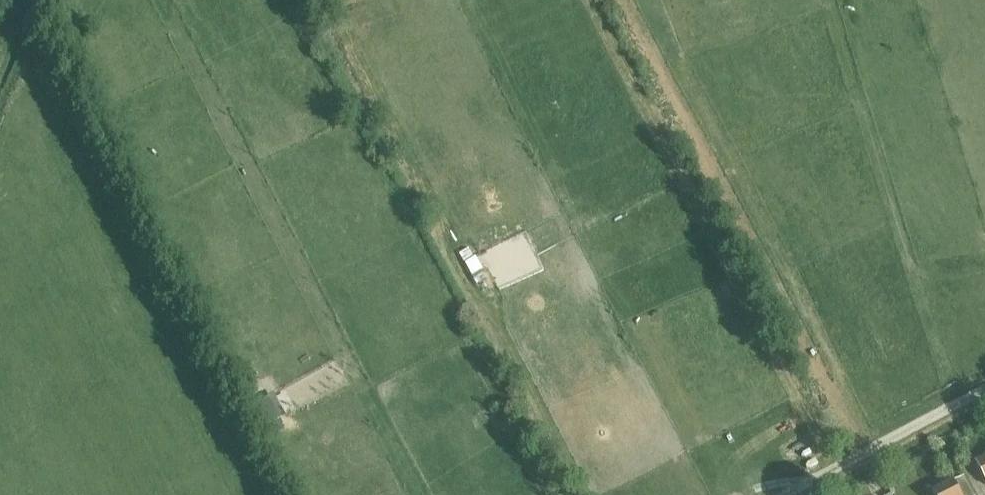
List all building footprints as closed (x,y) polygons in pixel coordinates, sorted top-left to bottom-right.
[(487,248),(474,254),(485,280),(494,276),(488,262),(493,261),(487,248)] [(984,480),(984,459),(976,463),(984,480)] [(952,483),(960,494),(974,494),(964,477),(954,483),(952,483)] [(952,483),(932,494),(933,494),(960,494),(952,483)]
